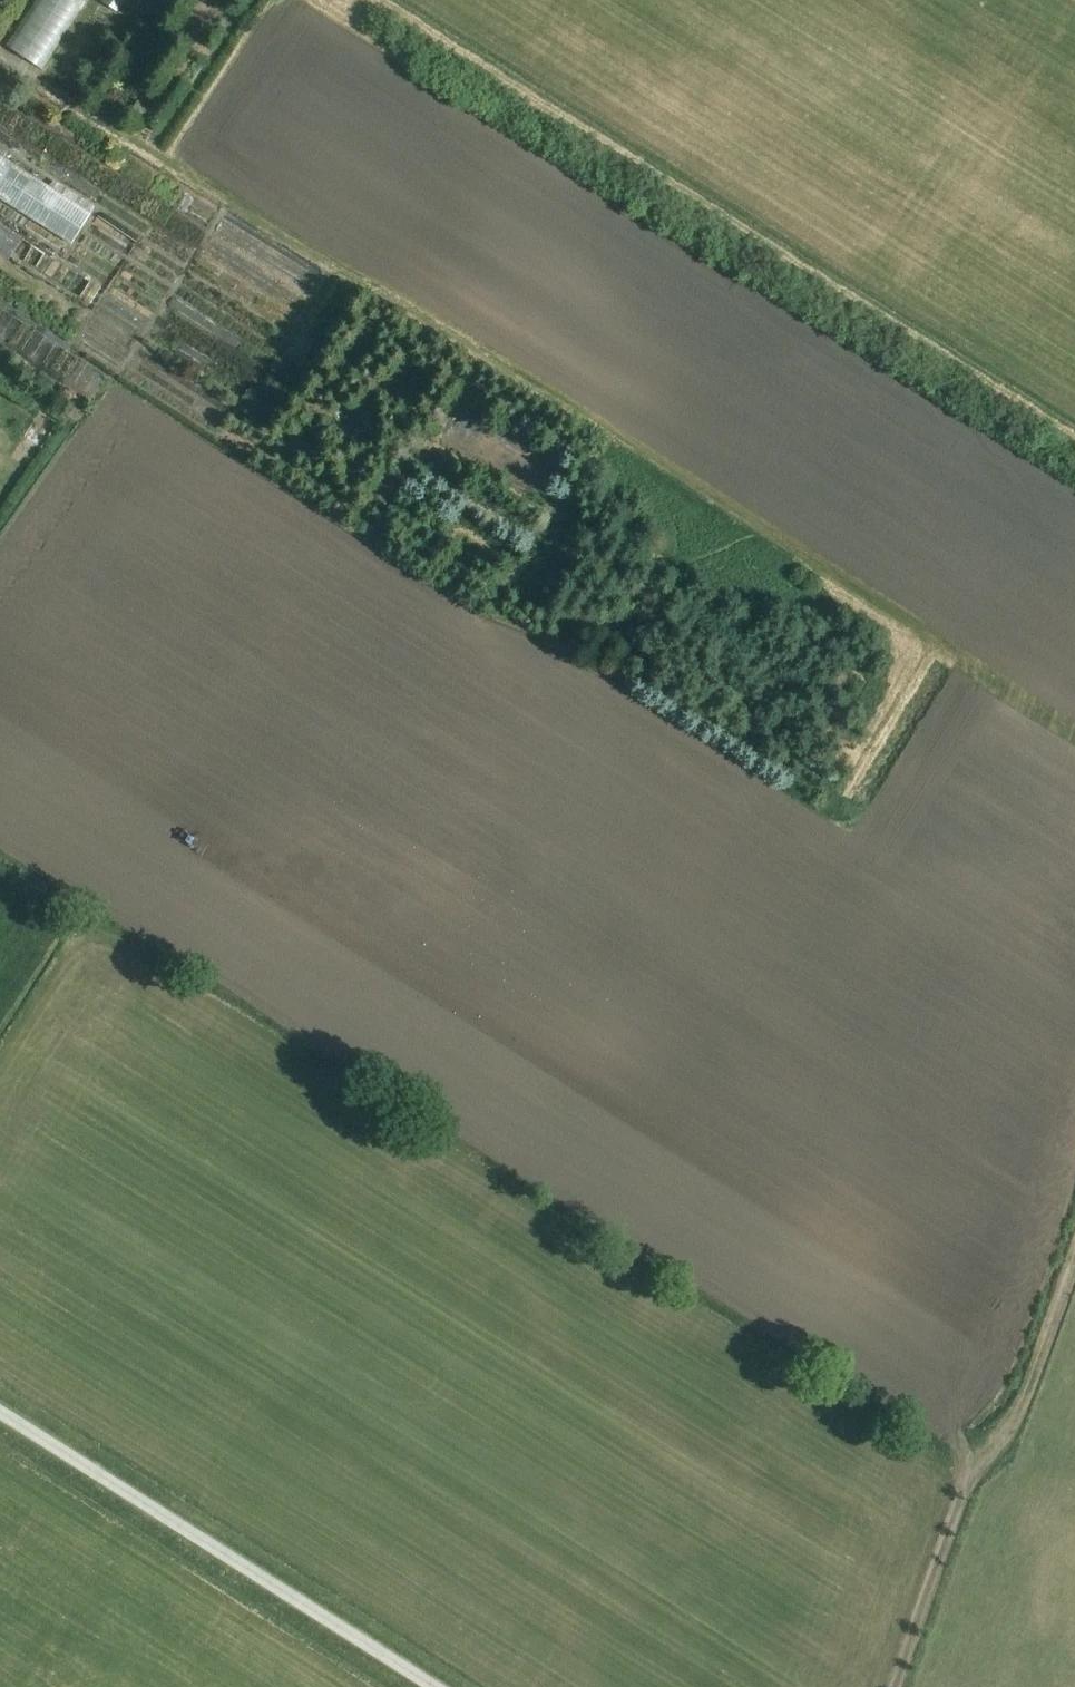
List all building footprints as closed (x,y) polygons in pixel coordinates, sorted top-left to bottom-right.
[(54,67),(97,0),(48,0),(19,45),(54,67)] [(0,154),(0,198),(73,244),(93,213),(0,154)] [(10,260),(24,238),(0,223),(0,254),(10,260)] [(472,404),(456,436),(559,488),(575,456),(472,404)]
